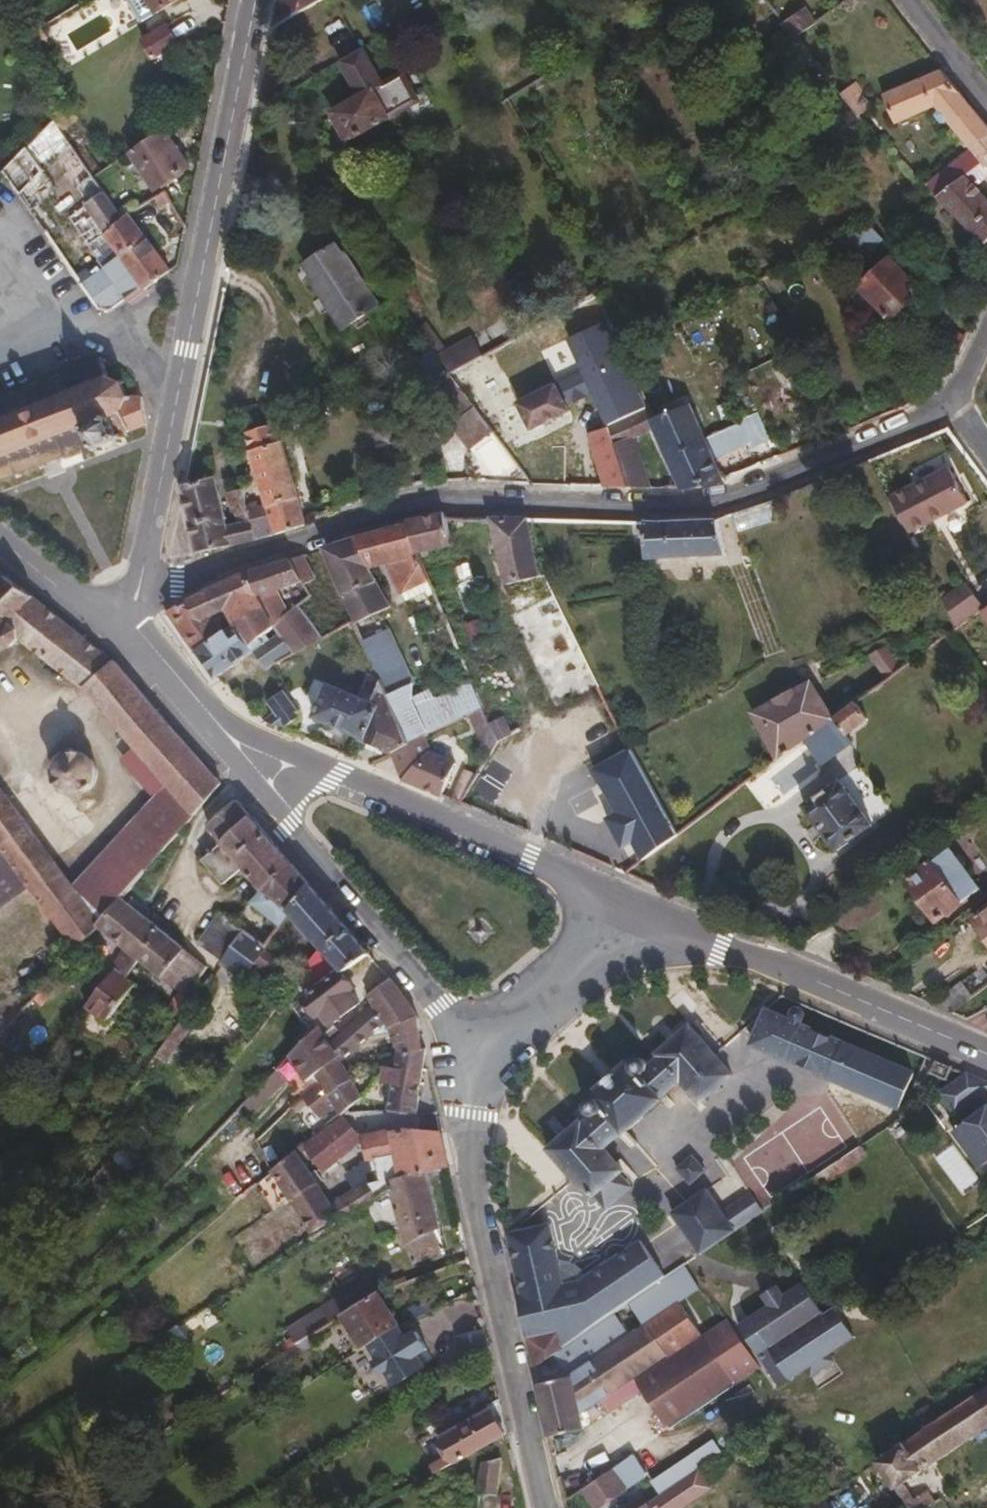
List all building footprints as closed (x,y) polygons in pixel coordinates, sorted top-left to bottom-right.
[(149,0),(127,0),(139,20),(155,10),(149,0)] [(155,10),(172,0),(149,0),(155,10)] [(272,26),(318,0),(278,0),(272,26)] [(813,19),(802,5),(778,18),(791,34),(813,19)] [(147,59),(176,41),(166,24),(136,42),(147,59)] [(374,73),(358,45),(337,59),(352,85),(365,78),(374,73)] [(415,99),(399,70),(379,82),(374,73),(365,78),(386,115),(415,99)] [(935,104),(960,93),(941,70),(882,94),(893,122),(935,104)] [(386,115),(365,78),(352,85),(356,93),(330,109),(346,138),(386,115)] [(872,102),(853,78),(837,92),(857,116),(872,102)] [(960,93),(935,104),(971,149),(986,135),(986,127),(960,93)] [(76,117),(67,107),(52,120),(60,130),(76,117)] [(91,176),(60,130),(52,120),(24,148),(41,168),(54,156),(86,203),(100,192),(91,176)] [(186,165),(162,128),(128,151),(153,188),(186,165)] [(971,149),(985,167),(986,166),(986,135),(971,149)] [(17,193),(41,168),(24,148),(9,162),(2,172),(17,193)] [(971,149),(927,183),(936,194),(962,172),(973,184),(986,173),(986,170),(985,167),(971,149)] [(9,162),(0,153),(0,174),(2,172),(9,162)] [(36,202),(57,182),(41,168),(17,193),(39,226),(47,219),(36,202)] [(973,184),(962,172),(936,194),(983,242),(986,238),(986,200),(973,184)] [(142,235),(128,215),(120,220),(100,192),(86,203),(66,219),(123,299),(141,285),(118,253),(142,235)] [(819,270),(867,245),(874,252),(884,235),(873,224),(869,220),(809,252),(819,270)] [(167,269),(142,235),(118,253),(141,285),(143,288),(167,269)] [(373,302),(339,249),(335,251),(330,243),(300,262),(306,271),(303,272),(339,327),(373,302)] [(891,318),(920,289),(889,257),(860,286),(891,318)] [(622,347),(606,313),(597,291),(557,313),(569,343),(606,425),(639,411),(646,407),(620,348),(622,347)] [(569,343),(557,313),(542,322),(553,350),(569,343)] [(517,401),(491,351),(452,373),(475,405),(494,430),(503,442),(531,428),(517,401)] [(80,447),(82,452),(94,448),(95,451),(98,450),(100,449),(100,445),(113,440),(116,443),(118,443),(120,441),(119,437),(122,437),(121,432),(144,424),(140,395),(126,396),(121,384),(107,375),(102,362),(105,360),(104,357),(102,358),(99,355),(95,356),(96,360),(85,364),(84,361),(79,363),(81,366),(58,374),(56,372),(51,374),(52,378),(34,384),(33,381),(27,383),(28,387),(12,392),(11,389),(7,390),(8,394),(0,397),(0,479),(15,473),(16,476),(18,476),(20,474),(19,471),(37,465),(38,468),(42,466),(41,462),(57,457),(59,459),(63,458),(62,453),(80,447)] [(475,405),(452,373),(444,364),(437,371),(467,411),(475,405)] [(567,409),(553,382),(517,401),(531,428),(567,409)] [(703,437),(687,402),(650,417),(666,454),(703,437)] [(494,430),(475,405),(467,411),(453,422),(471,446),(494,430)] [(762,423),(757,409),(735,418),(736,420),(742,432),(762,423)] [(634,429),(640,426),(639,411),(606,425),(614,444),(636,435),(634,429)] [(303,517),(275,419),(246,430),(244,435),(261,505),(246,510),(249,518),(254,538),(305,524),(303,517)] [(742,432),(736,420),(719,428),(724,439),(742,432)] [(628,487),(614,444),(606,425),(589,432),(605,486),(628,487)] [(649,486),(636,435),(614,444),(628,487),(649,486)] [(721,478),(703,437),(666,454),(680,485),(721,478)] [(967,501),(949,467),(893,497),(911,531),(967,501)] [(225,525),(212,476),(179,484),(186,511),(197,551),(254,538),(249,518),(238,522),(225,525)] [(246,509),(238,488),(226,491),(231,513),(236,511),(246,509)] [(773,521),(774,501),(729,513),(735,532),(773,521)] [(249,518),(246,510),(246,509),(236,511),(238,522),(249,518)] [(449,540),(444,510),(407,518),(407,523),(415,550),(449,540)] [(540,575),(529,519),(490,517),(504,583),(540,575)] [(724,553),(714,517),(690,520),(645,522),(648,556),(724,553)] [(427,578),(415,550),(407,523),(372,532),(382,557),(400,591),(427,578)] [(382,557),(372,532),(355,537),(366,563),(382,557)] [(388,604),(372,569),(366,563),(355,537),(324,547),(356,621),(380,608),(388,604)] [(313,577),(302,554),(290,558),(300,579),(302,583),(313,577)] [(300,579),(290,558),(245,572),(253,594),(300,579)] [(50,604),(6,572),(0,578),(0,640),(1,641),(11,644),(19,635),(88,688),(115,661),(50,604)] [(253,594),(245,572),(207,589),(220,610),(226,607),(233,604),(241,600),(244,608),(257,602),(253,594)] [(978,606),(980,605),(963,582),(938,599),(952,625),(978,606)] [(222,631),(211,615),(220,610),(207,589),(167,609),(192,652),(195,650),(222,631)] [(980,605),(978,606),(986,619),(986,600),(980,605)] [(319,636),(295,603),(271,623),(291,652),(319,636)] [(571,660),(543,603),(516,618),(544,673),(571,660)] [(245,615),(240,609),(233,604),(226,607),(234,623),(245,615)] [(291,652),(271,623),(259,605),(245,615),(234,623),(222,631),(195,650),(213,675),(251,648),(263,667),(291,652)] [(417,695),(396,649),(398,647),(380,608),(356,621),(355,622),(379,674),(409,740),(424,734),(426,732),(427,729),(469,710),(481,704),(471,679),(433,698),(430,689),(417,695)] [(874,701),(913,688),(898,643),(871,652),(881,683),(869,687),(874,701)] [(128,685),(132,680),(115,661),(88,688),(104,706),(128,685)] [(597,687),(587,667),(580,670),(589,691),(597,687)] [(409,740),(379,674),(368,700),(325,683),(312,715),(360,735),(358,738),(389,751),(409,740)] [(816,725),(828,716),(807,679),(751,711),(776,755),(816,725)] [(220,780),(178,731),(132,680),(128,685),(104,706),(138,747),(170,784),(193,812),(220,780)] [(288,699),(284,688),(266,701),(272,709),(288,699)] [(843,731),(865,715),(852,698),(828,716),(816,725),(832,746),(846,736),(843,731)] [(299,713),(288,699),(272,709),(260,716),(280,725),(299,713)] [(496,737),(481,704),(469,710),(485,746),(496,737)] [(452,760),(433,751),(424,734),(409,740),(389,751),(402,778),(432,790),(438,792),(442,783),(452,760)] [(170,784),(138,747),(125,758),(159,798),(170,784)] [(95,775),(95,767),(93,762),(89,757),(85,753),(79,751),(73,751),(67,753),(62,756),(57,761),(55,768),(55,776),(59,783),(64,788),(71,790),(77,791),(83,789),(87,787),(92,782),(95,775)] [(869,821),(837,776),(803,801),(836,845),(869,821)] [(147,866),(193,812),(170,784),(159,798),(120,843),(147,866)] [(7,796),(0,801),(0,870),(7,879),(19,871),(23,875),(76,946),(98,924),(99,922),(7,796)] [(277,845),(235,797),(208,823),(221,838),(223,841),(216,848),(230,866),(239,860),(243,865),(249,872),(277,845)] [(675,831),(658,800),(638,812),(655,847),(675,831)] [(986,809),(986,801),(970,814),(973,819),(986,809)] [(230,866),(216,848),(223,841),(221,838),(200,856),(222,883),(243,865),(239,860),(230,866)] [(123,896),(147,866),(120,843),(94,875),(101,882),(120,898),(123,896)] [(262,889),(290,860),(277,845),(249,872),(257,883),(262,889)] [(978,886),(948,845),(907,875),(937,915),(978,886)] [(65,850),(54,859),(71,881),(82,872),(65,850)] [(292,910),(310,883),(290,860),(262,889),(253,899),(282,923),(292,910)] [(120,898),(101,882),(91,893),(110,910),(120,898)] [(253,899),(262,889),(257,883),(245,895),(251,901),(253,899)] [(359,938),(310,883),(292,910),(296,912),(347,970),(369,951),(359,938)] [(207,965),(123,896),(120,898),(110,910),(99,922),(98,924),(124,946),(111,964),(114,967),(116,966),(128,974),(138,956),(185,995),(207,965)] [(840,938),(865,919),(853,902),(826,921),(840,938)] [(972,916),(986,935),(986,904),(972,916)] [(222,958),(243,929),(232,920),(220,912),(199,943),(222,958)] [(245,974),(266,945),(243,929),(222,958),(245,974)] [(358,993),(384,978),(374,961),(348,976),(358,993)] [(108,1019),(135,980),(128,974),(116,966),(114,967),(87,1003),(108,1019)] [(357,1001),(349,990),(353,986),(344,973),(337,972),(333,974),(303,998),(316,1015),(322,1012),(330,1023),(357,1001)] [(417,1015),(390,975),(366,993),(395,1042),(418,1036),(415,1017),(417,1015)] [(803,1013),(803,1009),(800,1006),(795,1005),(792,1007),(791,1008),(790,1013),(791,1015),(794,1019),(796,1019),(799,1018),(802,1016),(803,1013)] [(794,1019),(773,1010),(770,1017),(762,1015),(751,1042),(897,1103),(911,1070),(794,1019)] [(609,1153),(602,1145),(621,1128),(624,1131),(662,1098),(661,1095),(680,1078),(686,1086),(699,1101),(731,1072),(716,1055),(701,1038),(693,1028),(688,1023),(656,1051),(659,1055),(650,1062),(646,1058),(643,1056),(639,1056),(634,1058),(632,1062),(628,1059),(589,1093),(593,1096),(588,1097),(584,1100),(582,1105),(583,1109),(589,1115),(582,1121),(578,1118),(546,1146),(573,1177),(590,1196),(593,1193),(618,1171),(622,1168),(609,1153)] [(698,1024),(693,1028),(701,1038),(706,1033),(698,1024)] [(350,1078),(319,1026),(298,1045),(317,1077),(329,1097),(350,1078)] [(420,1044),(418,1036),(395,1042),(398,1049),(420,1044)] [(418,1088),(423,1054),(425,1047),(420,1044),(398,1049),(394,1077),(388,1077),(386,1092),(390,1094),(386,1108),(417,1111),(417,1105),(418,1088)] [(945,1075),(950,1063),(934,1057),(929,1069),(945,1075)] [(986,1090),(986,1079),(965,1070),(939,1088),(955,1112),(986,1090)] [(329,1097),(317,1077),(300,1094),(317,1115),(333,1102),(329,1097)] [(361,1096),(350,1078),(329,1097),(333,1102),(339,1113),(361,1096)] [(952,1128),(980,1164),(986,1159),(986,1102),(952,1128)] [(366,1134),(339,1113),(322,1126),(343,1151),(366,1134)] [(343,1151),(322,1126),(303,1143),(321,1167),(343,1151)] [(448,1166),(440,1130),(401,1128),(366,1134),(363,1142),(371,1166),(372,1176),(368,1179),(378,1193),(389,1186),(388,1179),(426,1171),(435,1168),(448,1166)] [(806,1192),(866,1151),(860,1142),(800,1183),(806,1192)] [(330,1204),(295,1149),(271,1169),(255,1183),(271,1208),(288,1195),(311,1232),(337,1214),(330,1204)] [(708,1167),(694,1152),(679,1166),(693,1181),(708,1167)] [(88,1182),(105,1200),(121,1185),(104,1168),(88,1182)] [(432,1197),(426,1171),(388,1179),(389,1186),(395,1205),(432,1197)] [(605,1206),(631,1183),(618,1171),(593,1193),(605,1206)] [(363,1202),(378,1193),(368,1179),(330,1204),(337,1214),(339,1217),(363,1202)] [(698,1252),(754,1215),(762,1208),(751,1191),(722,1211),(705,1187),(671,1211),(698,1252)] [(444,1246),(432,1197),(395,1205),(412,1261),(444,1246)] [(663,1276),(664,1276),(640,1241),(582,1283),(563,1283),(550,1222),(508,1231),(509,1239),(520,1292),(517,1292),(533,1365),(577,1335),(663,1276)] [(695,1281),(683,1262),(664,1276),(663,1276),(675,1295),(695,1281)] [(340,1312),(376,1289),(366,1274),(323,1301),(324,1305),(327,1307),(332,1317),(340,1312)] [(592,1358),(647,1320),(665,1309),(678,1300),(675,1295),(663,1276),(577,1335),(592,1358)] [(756,1352),(821,1309),(801,1280),(782,1292),(776,1282),(760,1292),(767,1303),(737,1322),(756,1352)] [(396,1323),(376,1289),(340,1312),(342,1314),(362,1346),(365,1343),(396,1323)] [(672,1320),(686,1311),(678,1300),(665,1309),(672,1320)] [(734,1381),(686,1311),(672,1320),(665,1309),(647,1320),(667,1351),(632,1375),(639,1387),(665,1427),(734,1381)] [(632,1375),(667,1351),(647,1320),(592,1358),(567,1375),(537,1381),(549,1434),(579,1428),(577,1411),(597,1398),(632,1375)] [(422,1364),(396,1323),(365,1343),(367,1345),(391,1383),(422,1364)] [(469,1354),(485,1343),(482,1329),(458,1335),(461,1354),(465,1355),(469,1354)] [(604,1411),(639,1387),(632,1375),(597,1398),(604,1411)] [(976,1392),(986,1409),(986,1385),(976,1392)] [(986,1424),(986,1409),(976,1392),(921,1430),(938,1457),(986,1424)] [(505,1431),(497,1397),(436,1430),(449,1451),(431,1461),(435,1469),(505,1431)] [(579,1428),(604,1411),(597,1398),(577,1411),(579,1428)] [(986,1465),(986,1424),(938,1457),(956,1485),(986,1465)] [(938,1457),(921,1430),(906,1439),(925,1467),(938,1457)] [(925,1467),(906,1439),(878,1459),(896,1486),(925,1467)] [(496,1495),(502,1455),(480,1460),(476,1493),(496,1495)] [(591,1507),(636,1477),(623,1458),(578,1488),(591,1507)] [(709,1486),(696,1467),(678,1479),(691,1498),(709,1486)] [(925,1467),(896,1486),(912,1507),(921,1507),(942,1493),(925,1467)] [(691,1498),(678,1479),(636,1507),(676,1507),(691,1498)] [(825,1496),(807,1507),(833,1507),(825,1496)]
